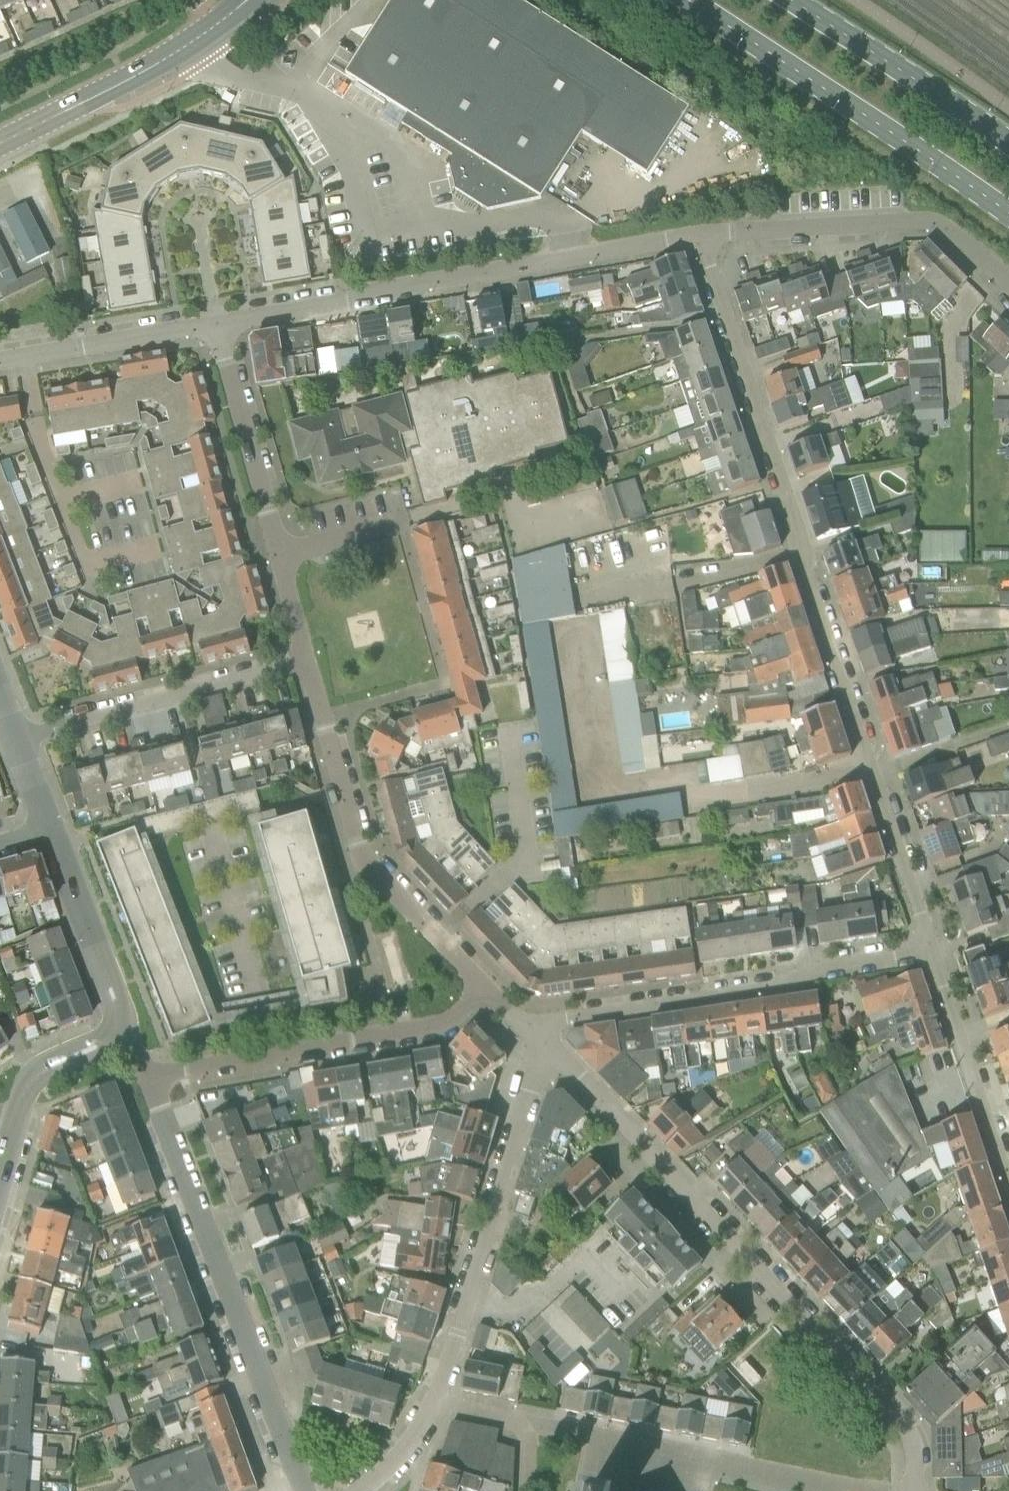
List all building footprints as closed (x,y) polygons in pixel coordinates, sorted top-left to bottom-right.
[(2,11),(7,22),(29,12),(24,0),(0,0),(0,7),(2,11)] [(489,210),(542,199),(583,134),(648,175),(690,109),(519,0),(394,0),(347,74),(410,113),(403,124),(454,156),(450,161),(456,189),(489,210)] [(83,10),(86,18),(100,12),(96,4),(83,10)] [(71,25),(86,18),(83,10),(67,17),(71,25)] [(41,38),(55,32),(51,24),(38,30),(41,38)] [(38,30),(23,37),(26,45),(41,38),(38,30)] [(10,52),(7,44),(0,47),(0,57),(10,52)] [(227,119),(221,117),(217,134),(182,126),(191,175),(201,173),(214,176),(227,119)] [(264,145),(229,137),(233,120),(227,119),(214,176),(227,179),(235,185),(264,145)] [(138,134),(169,184),(180,177),(191,175),(182,126),(152,145),(143,131),(138,134)] [(158,191),(169,184),(138,134),(133,137),(142,152),(112,171),(152,199),(158,191)] [(264,145),(235,185),(243,191),(250,203),(286,181),(264,145)] [(152,199),(112,171),(102,213),(144,223),(146,208),(152,199)] [(66,189),(80,193),(84,180),(69,176),(66,189)] [(286,181),(250,203),(251,205),(298,197),(294,176),(286,181)] [(252,211),(299,203),(298,197),(251,205),(252,211)] [(308,201),(310,214),(319,212),(317,200),(308,201)] [(29,202),(5,213),(28,264),(52,253),(29,202)] [(303,228),(299,203),(252,211),(256,236),(303,228)] [(93,210),(96,231),(144,223),(102,213),(93,210)] [(97,237),(145,229),(144,223),(96,231),(97,237)] [(307,253),(303,228),(256,236),(260,261),(307,253)] [(149,254),(145,229),(97,237),(102,262),(149,254)] [(64,237),(50,240),(55,260),(68,258),(64,237)] [(330,249),(328,237),(320,238),(322,251),(330,249)] [(88,239),(79,240),(81,253),(90,251),(88,239)] [(944,259),(928,243),(911,260),(911,274),(909,274),(909,301),(914,301),(922,293),(916,285),(944,259)] [(13,269),(0,244),(0,275),(13,269)] [(902,274),(902,248),(886,253),(887,255),(873,259),(870,251),(865,253),(882,306),(907,304),(907,301),(909,301),(909,274),(902,274)] [(324,263),(332,262),(330,249),(322,251),(324,263)] [(260,261),(265,287),(312,279),(307,253),(260,261)] [(845,269),(847,274),(837,278),(845,301),(855,298),(856,301),(859,300),(869,310),(882,306),(865,253),(857,255),(860,264),(845,269)] [(153,279),(149,254),(102,262),(106,287),(153,279)] [(685,255),(653,266),(651,266),(653,272),(627,280),(628,281),(632,294),(632,295),(691,275),(685,255)] [(71,259),(55,262),(60,287),(77,284),(71,259)] [(967,282),(944,259),(916,285),(922,293),(914,301),(929,317),(932,315),(939,323),(954,308),(948,302),(967,282)] [(824,282),(820,268),(805,273),(802,264),(798,266),(815,316),(813,317),(815,320),(847,309),(845,301),(837,278),(824,282)] [(789,269),(792,278),(780,282),(787,309),(786,309),(788,315),(802,310),(805,319),(813,317),(815,316),(798,266),(789,269)] [(28,289),(50,278),(45,268),(23,279),(28,289)] [(780,282),(776,272),(759,278),(757,273),(752,275),(766,316),(786,309),(787,309),(780,282)] [(697,294),(691,275),(632,295),(637,309),(663,301),(664,304),(697,294)] [(752,275),(746,277),(749,286),(735,291),(746,323),(766,316),(752,275)] [(82,278),(84,291),(93,290),(90,277),(82,278)] [(572,297),(603,292),(604,291),(603,290),(601,278),(570,283),(572,297)] [(0,290),(0,291),(5,301),(28,289),(23,279),(19,281),(0,290)] [(110,313),(157,305),(153,279),(106,287),(110,313)] [(619,288),(624,294),(626,296),(632,294),(628,281),(615,285),(615,288),(616,288),(616,289),(619,288)] [(620,309),(617,295),(616,289),(616,288),(615,288),(603,290),(604,291),(603,292),(604,301),(606,311),(620,309)] [(84,291),(86,304),(94,302),(93,290),(84,291)] [(633,329),(634,329),(669,326),(704,315),(697,294),(664,304),(666,309),(631,319),(633,329)] [(510,346),(503,306),(501,296),(477,300),(483,333),(495,331),(496,338),(473,342),(475,352),(510,346)] [(519,298),(506,299),(511,327),(523,325),(519,298)] [(417,343),(411,311),(357,320),(366,371),(431,361),(428,341),(417,343)] [(988,354),(981,362),(989,369),(996,375),(1002,377),(1008,369),(1008,363),(1008,362),(1008,361),(1008,325),(1004,320),(993,331),(984,324),(977,332),(971,338),(988,354)] [(714,348),(706,323),(676,333),(662,336),(648,336),(648,346),(662,345),(668,362),(674,360),(674,361),(714,348)] [(539,325),(523,327),(511,329),(514,347),(542,342),(539,325)] [(259,388),(291,382),(319,378),(317,360),(311,329),(283,333),(255,338),(251,343),(259,388)] [(819,335),(807,339),(811,349),(817,347),(818,349),(822,348),(822,346),(823,346),(819,335)] [(788,339),(776,343),(780,354),(792,350),(788,339)] [(939,349),(932,349),(915,350),(914,339),(908,340),(910,362),(909,362),(909,373),(942,371),(941,361),(940,361),(939,349)] [(776,343),(755,350),(759,362),(780,354),(776,343)] [(811,349),(802,352),(784,359),(788,371),(822,360),(818,349),(817,347),(811,349)] [(682,383),(721,370),(714,348),(674,361),(682,383)] [(335,353),(338,374),(362,370),(359,350),(335,353)] [(852,362),(851,350),(842,351),(843,363),(852,362)] [(167,353),(151,356),(143,357),(146,376),(133,378),(138,404),(138,403),(152,401),(159,406),(173,384),(172,384),(167,381),(166,374),(170,373),(167,353)] [(143,357),(120,361),(123,382),(110,385),(117,427),(141,423),(142,423),(138,403),(138,404),(133,378),(146,376),(143,357)] [(577,393),(592,388),(584,362),(568,366),(577,393)] [(908,365),(896,365),(896,380),(909,379),(908,365)] [(398,367),(387,369),(389,375),(394,378),(400,377),(398,367)] [(729,393),(721,370),(682,383),(690,406),(729,393)] [(427,391),(453,489),(465,486),(465,489),(499,480),(496,469),(516,464),(517,467),(540,461),(537,450),(556,445),(557,448),(570,444),(552,373),(538,376),(539,379),(520,384),(517,373),(494,379),(494,382),(475,387),(472,376),(438,385),(439,388),(427,391)] [(766,383),(768,388),(774,407),(803,396),(796,373),(766,383)] [(209,398),(207,390),(203,375),(183,381),(185,385),(177,387),(173,385),(174,384),(173,384),(159,406),(167,410),(170,423),(195,417),(191,403),(209,398)] [(846,383),(846,382),(803,396),(774,407),(772,408),(780,429),(808,419),(807,413),(824,407),(827,416),(854,407),(853,405),(846,383)] [(110,385),(110,383),(78,388),(86,433),(117,427),(110,385)] [(912,387),(899,391),(881,398),(887,415),(913,406),(913,401),(912,387)] [(54,438),(86,433),(78,388),(47,393),(54,438)] [(374,471),(404,463),(402,455),(410,452),(425,508),(448,502),(445,491),(453,489),(427,391),(406,396),(415,430),(409,431),(401,399),(293,427),(302,460),(315,457),(322,485),(353,477),(353,479),(374,473),(374,471)] [(610,393),(592,399),(595,410),(614,404),(610,393)] [(737,415),(729,393),(690,406),(697,429),(707,425),(737,415)] [(6,401),(0,402),(0,425),(23,421),(19,398),(6,401)] [(204,425),(216,421),(209,398),(191,403),(195,417),(170,423),(159,426),(159,428),(165,449),(208,437),(204,425)] [(913,406),(914,439),(937,438),(937,426),(945,425),(943,400),(913,401),(913,406)] [(995,402),(995,420),(1008,421),(1008,402),(995,402)] [(601,411),(588,416),(589,418),(578,422),(584,443),(609,434),(601,411)] [(147,426),(152,417),(146,414),(140,415),(142,423),(141,423),(142,427),(147,426)] [(715,447),(744,438),(737,415),(707,425),(715,447)] [(157,420),(152,417),(147,426),(148,431),(159,428),(159,426),(157,420)] [(21,428),(12,433),(15,442),(25,438),(21,428)] [(682,443),(696,438),(695,430),(680,434),(682,443)] [(584,443),(590,460),(615,451),(609,434),(584,443)] [(788,450),(798,478),(845,462),(840,448),(842,447),(838,434),(788,450)] [(119,439),(120,447),(131,445),(136,436),(119,439)] [(140,445),(144,455),(152,453),(148,439),(145,437),(140,445)] [(216,459),(210,437),(208,437),(165,449),(152,453),(144,455),(150,478),(216,459)] [(752,461),(744,438),(715,447),(700,453),(708,476),(752,461)] [(107,449),(120,447),(119,439),(106,441),(107,449)] [(70,447),(57,449),(58,458),(71,456),(70,447)] [(615,469),(611,458),(597,462),(601,474),(615,469)] [(222,482),(216,459),(150,478),(156,502),(178,496),(177,494),(184,492),(180,480),(199,476),(202,487),(222,482)] [(4,461),(8,484),(17,482),(13,460),(4,461)] [(710,483),(715,499),(760,484),(752,461),(708,476),(698,480),(700,487),(710,483)] [(0,462),(0,489),(9,486),(9,485),(0,462)] [(26,469),(29,478),(39,474),(35,465),(26,469)] [(43,483),(39,474),(29,478),(33,487),(43,483)] [(231,513),(222,482),(202,487),(184,492),(177,494),(178,496),(186,524),(186,525),(231,513)] [(847,531),(846,531),(866,525),(859,503),(856,503),(849,482),(836,486),(835,485),(803,495),(818,541),(847,531)] [(22,506),(29,503),(21,483),(14,486),(22,506)] [(9,485),(9,486),(0,489),(0,516),(20,508),(11,485),(9,485)] [(605,491),(611,509),(627,504),(621,486),(605,491)] [(879,526),(891,522),(916,515),(915,497),(874,510),(879,526)] [(736,556),(754,555),(754,556),(782,547),(770,513),(757,518),(752,502),(720,513),(726,531),(727,531),(736,556)] [(627,504),(611,509),(617,525),(633,520),(627,504)] [(167,507),(159,509),(163,522),(171,520),(167,507)] [(20,508),(0,516),(0,542),(27,532),(29,531),(20,508)] [(43,514),(47,524),(57,520),(53,510),(43,514)] [(699,520),(696,511),(686,514),(688,523),(699,520)] [(237,535),(231,513),(186,525),(186,524),(164,530),(170,553),(237,535)] [(917,530),(916,515),(891,522),(896,537),(917,530)] [(61,529),(57,520),(47,524),(51,533),(61,529)] [(418,554),(460,542),(455,522),(438,527),(437,526),(430,528),(430,527),(425,529),(425,530),(419,531),(420,532),(413,534),(418,554)] [(484,531),(486,540),(501,536),(498,527),(484,531)] [(486,540),(484,531),(469,535),(471,544),(486,540)] [(35,554),(27,532),(0,542),(0,568),(35,554)] [(967,563),(966,533),(920,533),(920,564),(967,563)] [(237,535),(170,553),(177,577),(177,576),(178,577),(201,571),(200,570),(242,558),(242,559),(244,558),(237,535)] [(876,552),(882,549),(878,537),(824,555),(832,580),(880,564),(876,552)] [(65,542),(55,546),(60,556),(69,551),(65,542)] [(466,562),(460,542),(418,554),(424,573),(466,562)] [(515,560),(526,626),(547,622),(577,617),(565,547),(515,560)] [(1001,563),(1008,563),(1008,550),(1001,550),(1001,563)] [(44,577),(35,554),(0,568),(0,594),(44,577)] [(257,568),(245,571),(242,559),(242,558),(200,570),(201,571),(206,592),(221,587),(221,586),(241,580),(245,596),(263,591),(257,568)] [(471,581),(466,562),(424,573),(429,592),(469,581),(469,582),(471,581)] [(74,565),(64,569),(68,578),(78,575),(74,565)] [(507,566),(492,570),(494,579),(509,575),(507,566)] [(736,609),(795,588),(788,566),(759,576),(762,586),(722,599),(726,612),(736,609)] [(494,579),(492,570),(477,574),(480,583),(494,579)] [(868,572),(834,584),(842,608),(901,588),(897,577),(873,586),(868,572)] [(187,583),(193,573),(178,577),(187,583)] [(54,601),(44,577),(0,594),(0,601),(6,617),(6,618),(48,602),(49,603),(54,601)] [(250,620),(269,614),(270,614),(263,591),(245,596),(241,580),(221,586),(221,587),(226,603),(222,609),(242,622),(243,622),(242,621),(245,617),(249,616),(250,620)] [(474,601),(469,582),(469,581),(429,592),(430,596),(429,596),(433,612),(474,601)] [(181,606),(180,600),(175,582),(151,588),(169,655),(192,648),(191,646),(180,607),(181,606)] [(180,600),(186,589),(175,582),(180,600)] [(904,588),(907,598),(915,595),(912,585),(904,588)] [(151,588),(128,594),(134,616),(134,615),(136,622),(147,619),(152,637),(140,640),(146,659),(145,659),(146,661),(169,655),(151,588)] [(741,629),(802,608),(795,588),(736,609),(741,629)] [(884,621),(883,620),(912,612),(907,598),(904,588),(901,588),(842,608),(850,632),(884,621)] [(212,598),(215,594),(213,590),(206,592),(206,591),(202,592),(212,598)] [(698,614),(695,592),(683,595),(686,615),(698,614)] [(1008,609),(1008,592),(997,592),(997,609),(1008,609)] [(110,607),(130,601),(128,594),(108,599),(110,607)] [(204,611),(209,604),(197,596),(199,602),(199,601),(202,611),(204,611)] [(69,615),(75,602),(73,597),(63,600),(69,615)] [(205,665),(220,661),(228,659),(223,640),(209,644),(203,620),(204,620),(199,601),(181,606),(180,607),(191,646),(199,644),(205,665)] [(438,627),(439,631),(480,620),(479,619),(474,601),(433,612),(437,627),(438,627)] [(55,620),(49,603),(48,602),(6,618),(6,617),(4,618),(18,653),(39,645),(37,640),(45,637),(55,642),(56,642),(65,625),(55,620)] [(91,610),(104,617),(107,612),(106,608),(95,603),(91,610)] [(513,606),(498,610),(501,619),(515,615),(513,606)] [(781,639),(809,629),(802,608),(741,629),(749,652),(752,651),(781,641),(781,639)] [(251,652),(246,633),(242,634),(240,625),(241,622),(242,623),(242,622),(222,609),(217,616),(204,620),(203,620),(209,644),(223,640),(228,659),(251,652)] [(486,623),(501,619),(498,610),(483,614),(486,623)] [(602,614),(604,626),(628,622),(626,610),(602,614)] [(107,612),(104,617),(99,628),(100,628),(101,629),(111,626),(107,612)] [(65,625),(56,642),(55,642),(50,653),(79,668),(83,659),(83,658),(93,640),(94,640),(100,628),(99,628),(71,613),(65,625)] [(688,633),(719,631),(719,613),(705,613),(698,614),(686,615),(688,633)] [(143,682),(143,681),(137,661),(145,659),(146,659),(140,640),(136,622),(134,615),(134,616),(114,621),(120,641),(120,640),(127,666),(115,669),(120,688),(143,682)] [(880,626),(852,636),(859,656),(923,635),(928,635),(928,636),(938,635),(933,618),(909,624),(882,633),(880,626)] [(481,619),(479,619),(480,620),(439,631),(445,650),(487,639),(481,619)] [(528,637),(549,634),(547,622),(526,626),(528,637)] [(628,622),(604,626),(605,637),(629,634),(628,622)] [(752,651),(755,658),(745,662),(732,663),(732,675),(748,673),(757,672),(817,651),(809,629),(781,639),(781,641),(752,651)] [(551,646),(549,634),(528,637),(530,649),(551,646)] [(629,634),(605,637),(607,649),(631,645),(629,634)] [(859,656),(866,677),(895,667),(893,662),(920,652),(932,648),(928,636),(928,635),(923,635),(859,656)] [(511,639),(513,652),(522,651),(520,637),(511,639)] [(691,655),(704,653),(703,638),(690,640),(691,655)] [(492,658),(487,639),(445,650),(450,669),(492,658)] [(91,675),(96,694),(120,688),(115,669),(127,666),(120,640),(120,641),(103,645),(94,640),(93,640),(83,658),(83,659),(93,663),(95,673),(91,675)] [(631,645),(607,649),(609,660),(633,657),(631,645)] [(553,658),(551,646),(530,649),(531,661),(553,658)] [(524,664),(522,651),(513,652),(515,666),(524,664)] [(761,688),(781,682),(781,684),(823,670),(817,651),(757,672),(748,673),(749,675),(750,689),(761,689),(761,688)] [(633,657),(609,660),(610,672),(635,668),(633,657)] [(475,684),(497,678),(496,672),(492,658),(450,669),(455,689),(475,684)] [(555,670),(553,658),(531,661),(533,673),(555,670)] [(635,668),(610,672),(612,683),(636,680),(635,668)] [(557,681),(555,670),(533,673),(535,685),(557,681)] [(895,677),(869,686),(876,707),(924,691),(938,689),(938,688),(933,674),(920,679),(919,677),(898,684),(895,677)] [(636,680),(638,691),(639,699),(655,697),(653,677),(636,680)] [(1008,678),(994,680),(996,691),(1008,689),(1008,678)] [(638,691),(636,680),(612,683),(614,695),(638,691)] [(558,693),(557,681),(535,685),(537,696),(558,693)] [(466,749),(473,748),(474,747),(470,732),(479,729),(475,717),(484,714),(475,684),(455,689),(459,702),(453,703),(464,745),(465,745),(466,749)] [(527,684),(518,685),(522,713),(532,711),(527,684)] [(876,707),(883,727),(929,712),(927,707),(928,707),(927,704),(942,699),(943,701),(955,697),(951,684),(938,688),(938,689),(924,691),(876,707)] [(638,691),(614,695),(616,706),(640,702),(639,699),(638,691)] [(560,705),(558,693),(537,696),(539,708),(560,705)] [(792,721),(789,700),(747,705),(746,695),(718,698),(720,716),(722,728),(748,725),(748,727),(792,721)] [(640,702),(616,706),(617,718),(642,714),(640,702)] [(453,703),(434,709),(445,750),(464,745),(453,703)] [(562,717),(560,705),(539,708),(541,720),(562,717)] [(799,746),(843,731),(835,706),(801,717),(807,734),(796,738),(799,746)] [(283,713),(283,712),(268,716),(266,707),(260,708),(271,751),(291,746),(293,753),(308,748),(298,709),(283,713)] [(250,757),(271,751),(260,708),(252,711),(254,719),(241,723),(250,757)] [(883,727),(894,759),(939,744),(932,724),(943,721),(938,708),(929,712),(883,727)] [(445,750),(434,709),(414,714),(415,719),(416,719),(424,749),(423,749),(425,755),(445,750)] [(641,716),(642,716),(642,714),(617,718),(619,729),(643,725),(641,716)] [(722,728),(720,716),(707,718),(708,730),(722,728)] [(564,729),(562,717),(541,720),(543,732),(564,729)] [(229,763),(250,757),(241,723),(226,727),(224,718),(217,720),(229,763)] [(385,725),(378,737),(405,753),(411,743),(423,749),(424,749),(416,719),(415,719),(401,723),(399,726),(390,721),(387,726),(385,725)] [(217,720),(210,722),(213,731),(198,735),(207,768),(199,769),(206,792),(205,793),(207,802),(219,799),(217,789),(211,768),(221,765),(223,773),(231,770),(229,763),(217,720)] [(643,725),(619,729),(621,741),(645,737),(643,725)] [(566,741),(564,729),(543,732),(544,744),(566,741)] [(170,778),(171,778),(174,789),(194,784),(180,730),(173,732),(175,741),(161,744),(170,778)] [(818,767),(851,757),(843,731),(799,746),(803,759),(814,756),(818,767)] [(986,743),(992,760),(1008,754),(1008,735),(986,743)] [(382,780),(411,772),(410,770),(399,764),(405,753),(378,737),(371,750),(372,751),(370,756),(379,761),(377,764),(382,780)] [(645,737),(621,741),(622,752),(641,749),(640,739),(645,738),(645,737)] [(773,756),(787,752),(783,737),(765,742),(741,745),(741,746),(742,757),(745,779),(773,773),(772,772),(767,752),(771,751),(773,756)] [(161,744),(159,745),(147,748),(145,739),(138,741),(150,784),(170,778),(161,744)] [(133,752),(130,753),(119,755),(129,789),(150,784),(138,741),(131,743),(133,752)] [(566,741),(544,744),(546,756),(568,752),(566,741)] [(726,760),(730,759),(742,757),(741,746),(724,748),(726,760)] [(622,752),(624,763),(643,760),(641,749),(622,752)] [(119,755),(109,758),(105,759),(103,750),(96,752),(108,795),(129,789),(119,755)] [(791,767),(787,752),(773,756),(771,751),(767,752),(772,772),(791,767)] [(65,797),(71,812),(88,807),(89,812),(111,807),(108,795),(96,752),(89,754),(91,763),(61,771),(68,797),(65,797)] [(569,764),(568,752),(546,756),(548,768),(569,764)] [(448,762),(451,773),(459,771),(455,755),(447,757),(448,762)] [(742,757),(730,759),(734,780),(745,779),(742,757)] [(730,759),(726,760),(719,761),(722,782),(734,780),(730,759)] [(906,779),(915,806),(976,784),(970,770),(964,772),(959,759),(906,779)] [(643,760),(624,763),(626,775),(644,772),(643,760)] [(711,784),(722,782),(719,761),(707,762),(711,784)] [(702,785),(711,784),(707,762),(698,764),(702,785)] [(571,776),(569,764),(548,768),(550,779),(571,776)] [(444,769),(414,777),(419,793),(407,796),(403,781),(378,787),(385,812),(409,805),(421,802),(451,794),(444,769)] [(255,779),(256,783),(268,780),(266,771),(253,774),(254,779),(255,779)] [(573,788),(571,776),(550,779),(552,791),(573,788)] [(258,789),(256,783),(255,779),(254,779),(234,784),(237,795),(258,789)] [(871,815),(870,815),(861,785),(823,798),(757,808),(759,820),(771,818),(770,814),(774,813),(776,829),(795,826),(794,815),(825,811),(826,819),(838,815),(841,824),(841,825),(871,815)] [(575,800),(573,788),(552,791),(554,803),(575,800)] [(261,809),(257,791),(133,824),(136,832),(138,838),(259,806),(260,809),(261,809)] [(429,825),(457,817),(451,794),(421,802),(425,817),(414,820),(409,805),(385,812),(392,835),(416,829),(429,825)] [(921,835),(932,868),(960,858),(957,849),(983,840),(986,835),(984,828),(980,826),(971,828),(970,824),(978,822),(979,817),(1008,817),(1008,794),(1000,794),(965,795),(966,798),(954,802),(952,797),(932,804),(940,828),(921,835)] [(681,795),(666,797),(670,822),(684,819),(681,795)] [(187,797),(176,800),(179,810),(190,807),(187,797)] [(666,797),(651,800),(655,824),(670,822),(666,797)] [(164,803),(165,807),(166,813),(179,810),(176,800),(164,803)] [(555,815),(577,812),(575,800),(554,803),(555,815)] [(651,800),(636,802),(640,826),(655,824),(651,800)] [(636,802),(621,805),(625,829),(640,826),(636,802)] [(136,815),(146,812),(144,803),(133,806),(136,815)] [(621,805),(606,807),(610,831),(625,829),(621,805)] [(120,809),(122,819),(136,815),(133,806),(120,809)] [(606,807),(591,809),(595,833),(610,831),(606,807)] [(595,833),(591,809),(577,812),(580,836),(595,833)] [(555,815),(559,839),(571,837),(580,836),(577,812),(555,815)] [(878,837),(872,819),(871,815),(841,825),(841,824),(808,835),(812,850),(816,848),(819,855),(825,855),(878,837)] [(350,1005),(347,989),(347,988),(346,987),(345,986),(345,985),(344,985),(343,985),(341,985),(339,975),(353,971),(309,817),(279,825),(277,816),(258,821),(306,991),(248,1001),(252,1022),(350,1005)] [(414,875),(463,828),(459,824),(457,817),(429,825),(433,838),(423,848),(420,845),(416,829),(392,835),(395,847),(396,847),(406,865),(406,866),(414,875)] [(463,828),(414,875),(431,892),(449,875),(438,864),(447,856),(458,867),(480,846),(463,828)] [(98,847),(114,886),(151,871),(138,838),(136,832),(98,847)] [(575,869),(571,837),(559,839),(564,870),(575,869)] [(823,856),(831,880),(885,860),(878,837),(823,856)] [(451,914),(469,898),(455,882),(464,873),(475,885),(497,865),(480,846),(458,867),(449,875),(431,892),(451,914)] [(23,889),(45,881),(38,860),(31,856),(15,861),(23,889)] [(951,887),(959,911),(990,901),(985,888),(1002,882),(1000,876),(1008,873),(1008,865),(998,856),(994,858),(963,869),(967,882),(951,887)] [(23,889),(15,861),(0,865),(0,885),(4,899),(5,898),(12,896),(24,892),(23,889)] [(879,880),(875,868),(841,879),(842,892),(856,888),(879,880)] [(151,871),(114,886),(129,925),(167,910),(151,871)] [(736,874),(737,881),(747,879),(746,872),(736,874)] [(30,910),(52,902),(45,881),(23,889),(24,892),(25,892),(30,910)] [(516,884),(494,905),(505,916),(496,925),(481,910),(463,927),(484,949),(502,932),(511,924),(533,903),(516,884)] [(775,953),(797,950),(794,930),(805,929),(801,897),(799,887),(786,889),(789,905),(778,906),(780,919),(769,921),(775,953)] [(877,937),(876,926),(887,924),(884,904),(858,908),(856,888),(842,892),(845,910),(849,942),(877,937)] [(819,927),(822,946),(849,942),(845,910),(819,914),(816,895),(801,897),(805,929),(819,927)] [(968,936),(988,929),(992,942),(1008,936),(1008,911),(1007,911),(1002,897),(990,901),(959,911),(968,936)] [(501,967),(519,949),(527,941),(550,921),(533,903),(511,924),(521,935),(512,943),(502,932),(484,949),(501,967)] [(721,928),(717,904),(708,905),(710,917),(709,917),(711,930),(696,932),(701,964),(727,960),(721,928)] [(751,957),(775,953),(769,921),(768,921),(766,908),(743,912),(751,957)] [(675,941),(691,938),(687,909),(662,913),(666,942),(668,954),(672,979),(697,975),(693,950),(676,953),(675,941)] [(167,910),(129,925),(144,964),(182,949),(167,910)] [(721,928),(727,960),(751,957),(743,912),(732,913),(734,926),(721,928)] [(662,913),(638,916),(642,945),(644,957),(647,982),(672,979),(668,954),(652,956),(650,944),(666,942),(662,913)] [(618,949),(620,961),(623,986),(647,982),(644,957),(628,960),(626,948),(642,945),(638,916),(614,920),(618,949)] [(594,952),(595,964),(599,989),(623,986),(620,961),(604,963),(602,951),(618,949),(614,920),(590,923),(594,952)] [(533,993),(556,928),(550,921),(527,941),(538,953),(529,961),(519,949),(501,967),(522,990),(523,989),(533,993)] [(570,956),(571,968),(575,993),(599,989),(595,964),(580,967),(578,954),(594,952),(590,923),(565,926),(570,956)] [(565,926),(556,928),(533,993),(543,997),(575,993),(571,968),(556,970),(554,958),(570,956),(565,926)] [(64,953),(55,931),(27,941),(36,963),(64,953)] [(19,969),(14,957),(13,957),(10,947),(0,951),(0,955),(7,974),(19,969)] [(1008,950),(987,958),(983,947),(963,954),(969,972),(977,995),(1008,985),(1008,954),(1008,950)] [(144,964),(159,1002),(197,987),(182,949),(144,964)] [(64,953),(36,963),(44,985),(72,975),(64,953)] [(933,1004),(922,973),(888,985),(886,980),(859,989),(868,1016),(870,1015),(873,1025),(893,1018),(908,1013),(909,1013),(933,1004)] [(72,975),(44,985),(52,1006),(50,1006),(51,1008),(81,997),(72,975)] [(15,997),(27,992),(23,983),(12,987),(15,997)] [(977,995),(985,1019),(1008,1011),(1008,985),(977,995)] [(211,1027),(205,1009),(197,987),(159,1002),(174,1041),(211,1027)] [(30,1000),(27,992),(15,997),(18,1004),(30,1000)] [(818,995),(794,998),(792,999),(800,1054),(813,1051),(810,1029),(823,1027),(818,995)] [(89,1019),(88,1015),(81,997),(51,1008),(59,1031),(89,1019)] [(783,1033),(785,1056),(800,1054),(792,999),(764,1003),(769,1035),(783,1033)] [(248,1001),(205,1009),(211,1027),(212,1029),(252,1022),(248,1001)] [(769,1035),(764,1003),(735,1007),(743,1061),(758,1058),(755,1037),(769,1035)] [(937,1018),(933,1004),(909,1013),(908,1013),(893,1018),(873,1025),(871,1025),(876,1036),(868,1040),(862,1029),(858,1030),(867,1050),(889,1040),(890,1040),(887,1031),(890,1031),(891,1029),(896,1027),(904,1024),(911,1025),(924,1021),(924,1023),(937,1018)] [(743,1061),(735,1007),(708,1011),(713,1043),(726,1041),(729,1063),(743,1061)] [(713,1043),(708,1011),(680,1016),(690,1070),(693,1089),(704,1085),(703,1073),(699,1045),(713,1043)] [(22,1031),(24,1031),(35,1027),(30,1014),(18,1019),(22,1031)] [(675,1073),(676,1072),(690,1070),(680,1016),(650,1020),(655,1052),(657,1051),(671,1049),(675,1073)] [(948,1049),(948,1048),(937,1018),(924,1023),(924,1021),(911,1025),(904,1024),(896,1027),(891,1029),(890,1031),(887,1031),(890,1040),(892,1039),(893,1041),(899,1039),(902,1049),(907,1052),(917,1049),(921,1058),(948,1049)] [(650,1020),(601,1027),(572,1032),(569,1040),(568,1042),(611,1088),(624,1101),(648,1078),(647,1071),(659,1068),(657,1051),(655,1052),(650,1020)] [(476,1026),(458,1043),(472,1057),(476,1062),(494,1045),(476,1026)] [(991,1037),(999,1059),(1008,1056),(1008,1031),(991,1037)] [(458,1043),(451,1049),(464,1064),(472,1057),(458,1043)] [(452,1084),(455,1104),(487,1113),(497,1079),(493,1073),(507,1060),(494,1045),(476,1062),(472,1057),(464,1064),(468,1068),(465,1070),(477,1082),(469,1089),(452,1084)] [(423,1104),(431,1102),(437,1101),(433,1080),(446,1078),(441,1051),(415,1056),(423,1104)] [(872,1066),(877,1078),(895,1067),(889,1056),(872,1066)] [(999,1059),(1008,1088),(1008,1056),(999,1059)] [(412,1061),(391,1065),(402,1134),(422,1130),(421,1117),(412,1118),(408,1093),(417,1092),(412,1061)] [(381,1098),(386,1123),(376,1124),(380,1138),(402,1134),(391,1065),(369,1068),(374,1099),(381,1098)] [(922,1133),(895,1067),(877,1078),(849,1096),(918,1197),(923,1194),(925,1195),(945,1182),(922,1133)] [(337,1073),(347,1127),(348,1140),(360,1138),(359,1125),(356,1103),(366,1102),(361,1069),(337,1073)] [(809,1080),(823,1105),(838,1096),(824,1071),(809,1080)] [(333,1123),(334,1129),(347,1127),(337,1073),(314,1077),(315,1085),(303,1088),(308,1111),(319,1109),(321,1126),(333,1123)] [(677,1094),(675,1084),(663,1086),(664,1096),(677,1094)] [(114,1085),(73,1101),(82,1123),(123,1107),(114,1085)] [(662,1100),(660,1087),(651,1088),(647,1088),(649,1101),(662,1100)] [(308,1111),(303,1088),(292,1090),(300,1128),(311,1126),(308,1111)] [(691,1123),(699,1116),(713,1103),(703,1092),(682,1111),(674,1103),(649,1127),(666,1146),(667,1145),(668,1146),(691,1123)] [(564,1093),(549,1096),(538,1128),(565,1137),(586,1117),(564,1093)] [(875,1189),(893,1216),(913,1199),(918,1197),(849,1096),(822,1114),(852,1157),(861,1170),(875,1189)] [(820,1107),(814,1097),(803,1103),(809,1113),(820,1107)] [(268,1102),(206,1125),(214,1147),(248,1139),(242,1124),(256,1119),(261,1132),(277,1125),(268,1102)] [(713,1103),(699,1116),(704,1122),(721,1112),(713,1103)] [(131,1129),(123,1107),(82,1123),(90,1146),(104,1141),(104,1140),(131,1129)] [(492,1142),(498,1121),(466,1111),(463,1121),(438,1114),(435,1124),(492,1142)] [(61,1119),(49,1116),(46,1129),(58,1132),(59,1128),(61,1119)] [(988,1164),(971,1116),(942,1125),(943,1126),(922,1133),(945,1182),(955,1176),(987,1164),(988,1164)] [(62,1117),(61,1119),(59,1128),(68,1130),(71,1119),(62,1117)] [(668,1146),(679,1158),(706,1141),(691,1123),(668,1146)] [(429,1142),(431,1143),(424,1164),(443,1160),(453,1162),(455,1157),(485,1166),(492,1142),(435,1124),(429,1142)] [(314,1140),(311,1126),(300,1128),(248,1139),(214,1147),(225,1175),(314,1140)] [(568,1152),(561,1150),(565,1137),(538,1128),(531,1150),(565,1162),(568,1152)] [(58,1132),(46,1129),(40,1148),(69,1156),(61,1133),(58,1132)] [(104,1141),(112,1162),(139,1151),(131,1129),(104,1140),(104,1141)] [(714,1182),(720,1189),(733,1203),(776,1165),(775,1163),(778,1160),(759,1137),(755,1139),(750,1134),(732,1149),(740,1159),(714,1182)] [(832,1138),(816,1144),(827,1162),(841,1154),(832,1138)] [(72,1144),(75,1153),(86,1149),(83,1140),(72,1144)] [(225,1175),(238,1208),(324,1174),(314,1140),(225,1175)] [(722,1154),(714,1145),(704,1154),(712,1163),(722,1154)] [(89,1157),(86,1149),(75,1153),(78,1162),(89,1157)] [(565,1162),(531,1150),(516,1194),(521,1195),(534,1200),(561,1175),(569,1167),(565,1162)] [(139,1151),(112,1162),(102,1166),(110,1188),(121,1184),(148,1173),(139,1151)] [(861,1170),(852,1157),(832,1171),(841,1182),(861,1170)] [(573,1219),(611,1184),(590,1160),(555,1194),(566,1205),(563,1208),(573,1219)] [(446,1193),(474,1201),(482,1175),(451,1165),(451,1166),(442,1164),(421,1168),(423,1183),(409,1184),(410,1197),(446,1193)] [(955,1209),(950,1214),(946,1218),(944,1216),(916,1242),(906,1230),(891,1243),(902,1255),(913,1268),(927,1256),(926,1256),(952,1233),(967,1219),(968,1218),(970,1217),(1001,1206),(987,1164),(955,1176),(965,1208),(955,1209)] [(733,1203),(738,1209),(751,1222),(794,1184),(792,1182),(785,1190),(774,1179),(782,1171),(776,1165),(733,1203)] [(875,1189),(861,1170),(841,1182),(840,1183),(857,1202),(875,1189)] [(129,1206),(156,1195),(148,1173),(121,1184),(129,1206)] [(91,1196),(103,1191),(100,1183),(87,1188),(91,1196)] [(327,1186),(330,1197),(337,1221),(347,1216),(338,1184),(327,1186)] [(751,1222),(756,1228),(768,1241),(811,1203),(799,1190),(794,1184),(751,1222)] [(832,1188),(815,1199),(823,1211),(840,1200),(832,1188)] [(105,1200),(103,1191),(91,1196),(94,1204),(105,1200)] [(874,1193),(860,1202),(874,1221),(888,1211),(874,1193)] [(242,1218),(242,1220),(254,1249),(278,1239),(282,1251),(294,1246),(303,1243),(299,1231),(291,1234),(288,1225),(310,1216),(302,1194),(287,1201),(286,1200),(242,1218)] [(675,1291),(702,1265),(635,1194),(608,1220),(616,1228),(607,1236),(658,1291),(667,1283),(675,1291)] [(536,1201),(534,1200),(521,1195),(515,1214),(530,1219),(536,1201)] [(453,1223),(455,1204),(427,1200),(426,1207),(386,1202),(384,1212),(453,1223)] [(822,1215),(821,1214),(811,1203),(768,1241),(785,1259),(811,1236),(806,1229),(822,1215)] [(63,1212),(42,1206),(35,1230),(82,1242),(82,1243),(88,1244),(93,1226),(61,1217),(63,1212)] [(973,1256),(1008,1243),(1008,1230),(1001,1206),(970,1217),(968,1218),(975,1238),(971,1240),(972,1242),(964,1245),(961,1236),(956,1238),(952,1233),(926,1256),(927,1256),(933,1270),(973,1256)] [(384,1212),(384,1214),(372,1223),(373,1224),(382,1226),(393,1228),(391,1237),(421,1240),(450,1243),(453,1223),(384,1212)] [(131,1231),(143,1226),(139,1217),(127,1222),(131,1231)] [(153,1226),(152,1223),(143,1226),(131,1231),(112,1238),(116,1252),(140,1243),(142,1250),(172,1239),(167,1226),(161,1223),(153,1226)] [(317,1237),(323,1250),(335,1245),(350,1238),(344,1224),(317,1237)] [(35,1230),(29,1253),(86,1268),(88,1259),(78,1257),(82,1243),(82,1242),(35,1230)] [(103,1241),(99,1230),(91,1233),(95,1244),(103,1241)] [(847,1243),(837,1231),(820,1245),(811,1236),(785,1259),(805,1281),(847,1243)] [(382,1265),(395,1267),(395,1268),(445,1275),(450,1243),(421,1240),(391,1237),(386,1236),(382,1265)] [(841,1268),(858,1253),(865,1247),(854,1237),(847,1243),(805,1281),(824,1302),(847,1280),(850,1278),(841,1268)] [(116,1283),(180,1260),(172,1239),(142,1250),(145,1258),(122,1267),(122,1269),(113,1273),(116,1283)] [(891,1243),(882,1251),(893,1263),(902,1255),(891,1243)] [(986,1268),(988,1275),(991,1274),(993,1280),(1008,1274),(1008,1243),(973,1256),(977,1270),(986,1268)] [(341,1259),(335,1245),(323,1250),(330,1264),(341,1259)] [(282,1251),(258,1260),(266,1280),(302,1266),(294,1246),(282,1251)] [(53,1288),(57,1271),(83,1278),(86,1268),(29,1253),(22,1281),(53,1289),(53,1288)] [(159,1293),(188,1283),(180,1260),(116,1283),(121,1296),(133,1292),(138,1291),(141,1300),(159,1293)] [(329,1265),(335,1280),(348,1275),(342,1260),(329,1265)] [(522,1281),(499,1262),(492,1285),(506,1298),(522,1281)] [(867,1264),(848,1281),(847,1280),(824,1302),(847,1327),(897,1282),(889,1289),(867,1264)] [(273,1298),(309,1284),(302,1266),(266,1280),(273,1298)] [(1008,1306),(1008,1274),(993,1280),(995,1286),(992,1287),(1000,1309),(1008,1306)] [(447,1293),(395,1277),(388,1302),(440,1317),(447,1293)] [(22,1281),(16,1303),(47,1311),(46,1312),(60,1316),(67,1292),(53,1288),(53,1289),(22,1281)] [(86,1294),(97,1290),(93,1281),(87,1284),(88,1286),(86,1294)] [(907,1292),(906,1292),(897,1282),(847,1327),(866,1347),(915,1302),(907,1292)] [(911,1330),(936,1307),(940,1313),(931,1323),(938,1331),(943,1326),(949,1332),(955,1325),(947,1306),(943,1296),(939,1286),(938,1282),(915,1302),(866,1347),(883,1366),(911,1340),(905,1333),(910,1328),(911,1330)] [(939,1286),(943,1296),(954,1292),(950,1282),(939,1286)] [(126,1331),(197,1305),(188,1283),(159,1293),(162,1301),(121,1315),(126,1331)] [(280,1317),(317,1303),(309,1284),(273,1298),(280,1317)] [(954,1292),(943,1296),(947,1306),(958,1303),(954,1292)] [(440,1317),(388,1302),(366,1295),(366,1304),(365,1310),(382,1315),(400,1321),(396,1334),(431,1344),(440,1317)] [(664,1314),(671,1308),(663,1299),(656,1306),(664,1314)] [(720,1301),(717,1305),(711,1299),(695,1315),(700,1320),(681,1338),(704,1363),(744,1326),(720,1301)] [(16,1303),(9,1328),(30,1333),(31,1328),(41,1330),(46,1312),(47,1311),(16,1303)] [(287,1336),(324,1322),(317,1303),(280,1317),(287,1336)] [(364,1320),(365,1310),(366,1304),(345,1306),(351,1321),(364,1320)] [(175,1339),(205,1328),(197,1305),(126,1331),(130,1343),(140,1339),(142,1345),(159,1338),(158,1335),(172,1329),(175,1339)] [(657,1321),(664,1314),(656,1306),(649,1312),(657,1321)] [(1000,1309),(1008,1332),(1008,1331),(1008,1306),(1000,1309)] [(82,1319),(90,1317),(94,1315),(92,1308),(85,1310),(82,1319)] [(679,1321),(669,1310),(649,1331),(658,1341),(679,1321)] [(650,1327),(657,1321),(649,1312),(642,1318),(650,1327)] [(75,1320),(76,1318),(63,1315),(58,1334),(55,1349),(81,1353),(81,1354),(93,1357),(87,1335),(83,1322),(82,1322),(75,1320)] [(92,1321),(90,1317),(82,1319),(82,1322),(83,1322),(87,1335),(95,1332),(92,1321)] [(644,1333),(650,1327),(642,1318),(635,1325),(644,1333)] [(294,1354),(316,1346),(331,1340),(324,1322),(287,1336),(294,1354)] [(500,1332),(491,1329),(479,1325),(472,1349),(485,1353),(486,1349),(494,1352),(500,1332)] [(637,1340),(644,1333),(635,1325),(629,1331),(637,1340)] [(637,1340),(629,1331),(622,1338),(630,1346),(637,1340)] [(996,1353),(976,1331),(907,1393),(938,1426),(962,1403),(975,1392),(992,1377),(1008,1371),(1008,1368),(996,1353)] [(426,1356),(427,1356),(431,1344),(396,1334),(393,1344),(404,1348),(403,1349),(426,1356)] [(216,1358),(216,1357),(208,1336),(178,1346),(182,1356),(155,1366),(156,1368),(137,1375),(140,1385),(158,1378),(216,1358)] [(391,1354),(393,1347),(385,1344),(383,1352),(391,1354)] [(537,1344),(527,1353),(534,1361),(540,1355),(544,1351),(537,1344)] [(316,1346),(294,1354),(301,1371),(323,1362),(316,1346)] [(400,1360),(423,1367),(426,1356),(403,1349),(400,1360)] [(50,1384),(50,1383),(51,1373),(35,1372),(35,1363),(25,1363),(25,1357),(4,1355),(2,1380),(34,1382),(34,1383),(50,1384)] [(540,1355),(534,1361),(533,1362),(542,1371),(549,1364),(540,1355)] [(158,1378),(167,1402),(224,1381),(216,1358),(158,1378)] [(345,1373),(344,1372),(333,1411),(352,1416),(367,1366),(349,1360),(345,1373)] [(462,1391),(518,1402),(525,1368),(492,1361),(491,1367),(468,1362),(468,1363),(462,1391)] [(318,1389),(313,1405),(333,1411),(344,1372),(324,1366),(323,1362),(301,1371),(306,1386),(318,1389)] [(549,1364),(542,1371),(540,1372),(548,1380),(556,1372),(549,1364)] [(352,1416),(371,1422),(383,1384),(387,1372),(367,1366),(352,1416)] [(720,1388),(730,1378),(722,1370),(712,1380),(720,1388)] [(554,1390),(564,1380),(556,1372),(548,1380),(547,1381),(554,1390)] [(565,1388),(561,1410),(608,1419),(612,1398),(613,1398),(616,1381),(592,1377),(589,1393),(565,1388)] [(32,1406),(34,1383),(34,1382),(2,1380),(0,1405),(32,1407),(32,1406)] [(391,1428),(402,1390),(383,1384),(371,1422),(391,1428)] [(658,1407),(659,1407),(662,1390),(638,1386),(635,1402),(613,1398),(612,1398),(608,1419),(654,1429),(658,1407)] [(182,1414),(201,1407),(204,1415),(192,1419),(201,1445),(237,1431),(225,1398),(223,1398),(219,1387),(163,1408),(156,1411),(163,1429),(185,1421),(182,1414)] [(997,1403),(1008,1399),(1005,1388),(999,1390),(995,1398),(997,1403)] [(962,1416),(970,1413),(987,1408),(987,1406),(975,1392),(962,1403),(962,1416)] [(681,1411),(659,1407),(658,1407),(654,1429),(700,1438),(704,1416),(705,1416),(708,1400),(684,1395),(681,1411)] [(50,1396),(49,1407),(49,1408),(62,1409),(63,1397),(50,1396)] [(156,1411),(163,1408),(160,1399),(145,1405),(148,1414),(156,1411)] [(939,1480),(942,1479),(948,1479),(963,1479),(963,1471),(963,1441),(962,1416),(962,1403),(938,1426),(939,1480)] [(704,1416),(700,1438),(746,1447),(754,1409),(730,1404),(727,1420),(705,1416),(704,1416)] [(49,1417),(61,1418),(62,1409),(49,1408),(49,1407),(32,1406),(32,1407),(0,1405),(0,1410),(0,1430),(30,1432),(30,1430),(48,1431),(49,1417)] [(62,1409),(62,1417),(73,1418),(73,1410),(62,1409)] [(963,1441),(970,1438),(977,1435),(970,1413),(962,1416),(963,1441)] [(497,1444),(500,1431),(453,1422),(439,1467),(514,1489),(515,1450),(497,1444)] [(105,1430),(108,1438),(108,1439),(113,1437),(120,1435),(117,1426),(105,1430)] [(28,1457),(30,1432),(0,1430),(0,1455),(28,1457)] [(258,1488),(247,1460),(237,1431),(201,1445),(132,1471),(140,1490),(249,1490),(258,1488)] [(970,1438),(963,1441),(963,1471),(979,1465),(979,1463),(970,1438)] [(45,1449),(45,1459),(58,1460),(59,1450),(45,1449)] [(1004,1466),(1008,1465),(1008,1453),(979,1463),(979,1465),(963,1471),(963,1479),(981,1478),(1003,1478),(1002,1466),(1004,1466)] [(26,1482),(28,1457),(0,1455),(0,1480),(26,1482)] [(58,1460),(45,1459),(44,1469),(57,1470),(58,1460)] [(514,1489),(439,1467),(431,1464),(423,1490),(424,1490),(514,1490),(514,1489)] [(963,1479),(948,1479),(948,1489),(954,1490),(981,1490),(981,1478),(963,1479)] [(26,1482),(0,1480),(0,1490),(25,1490),(26,1482)]
